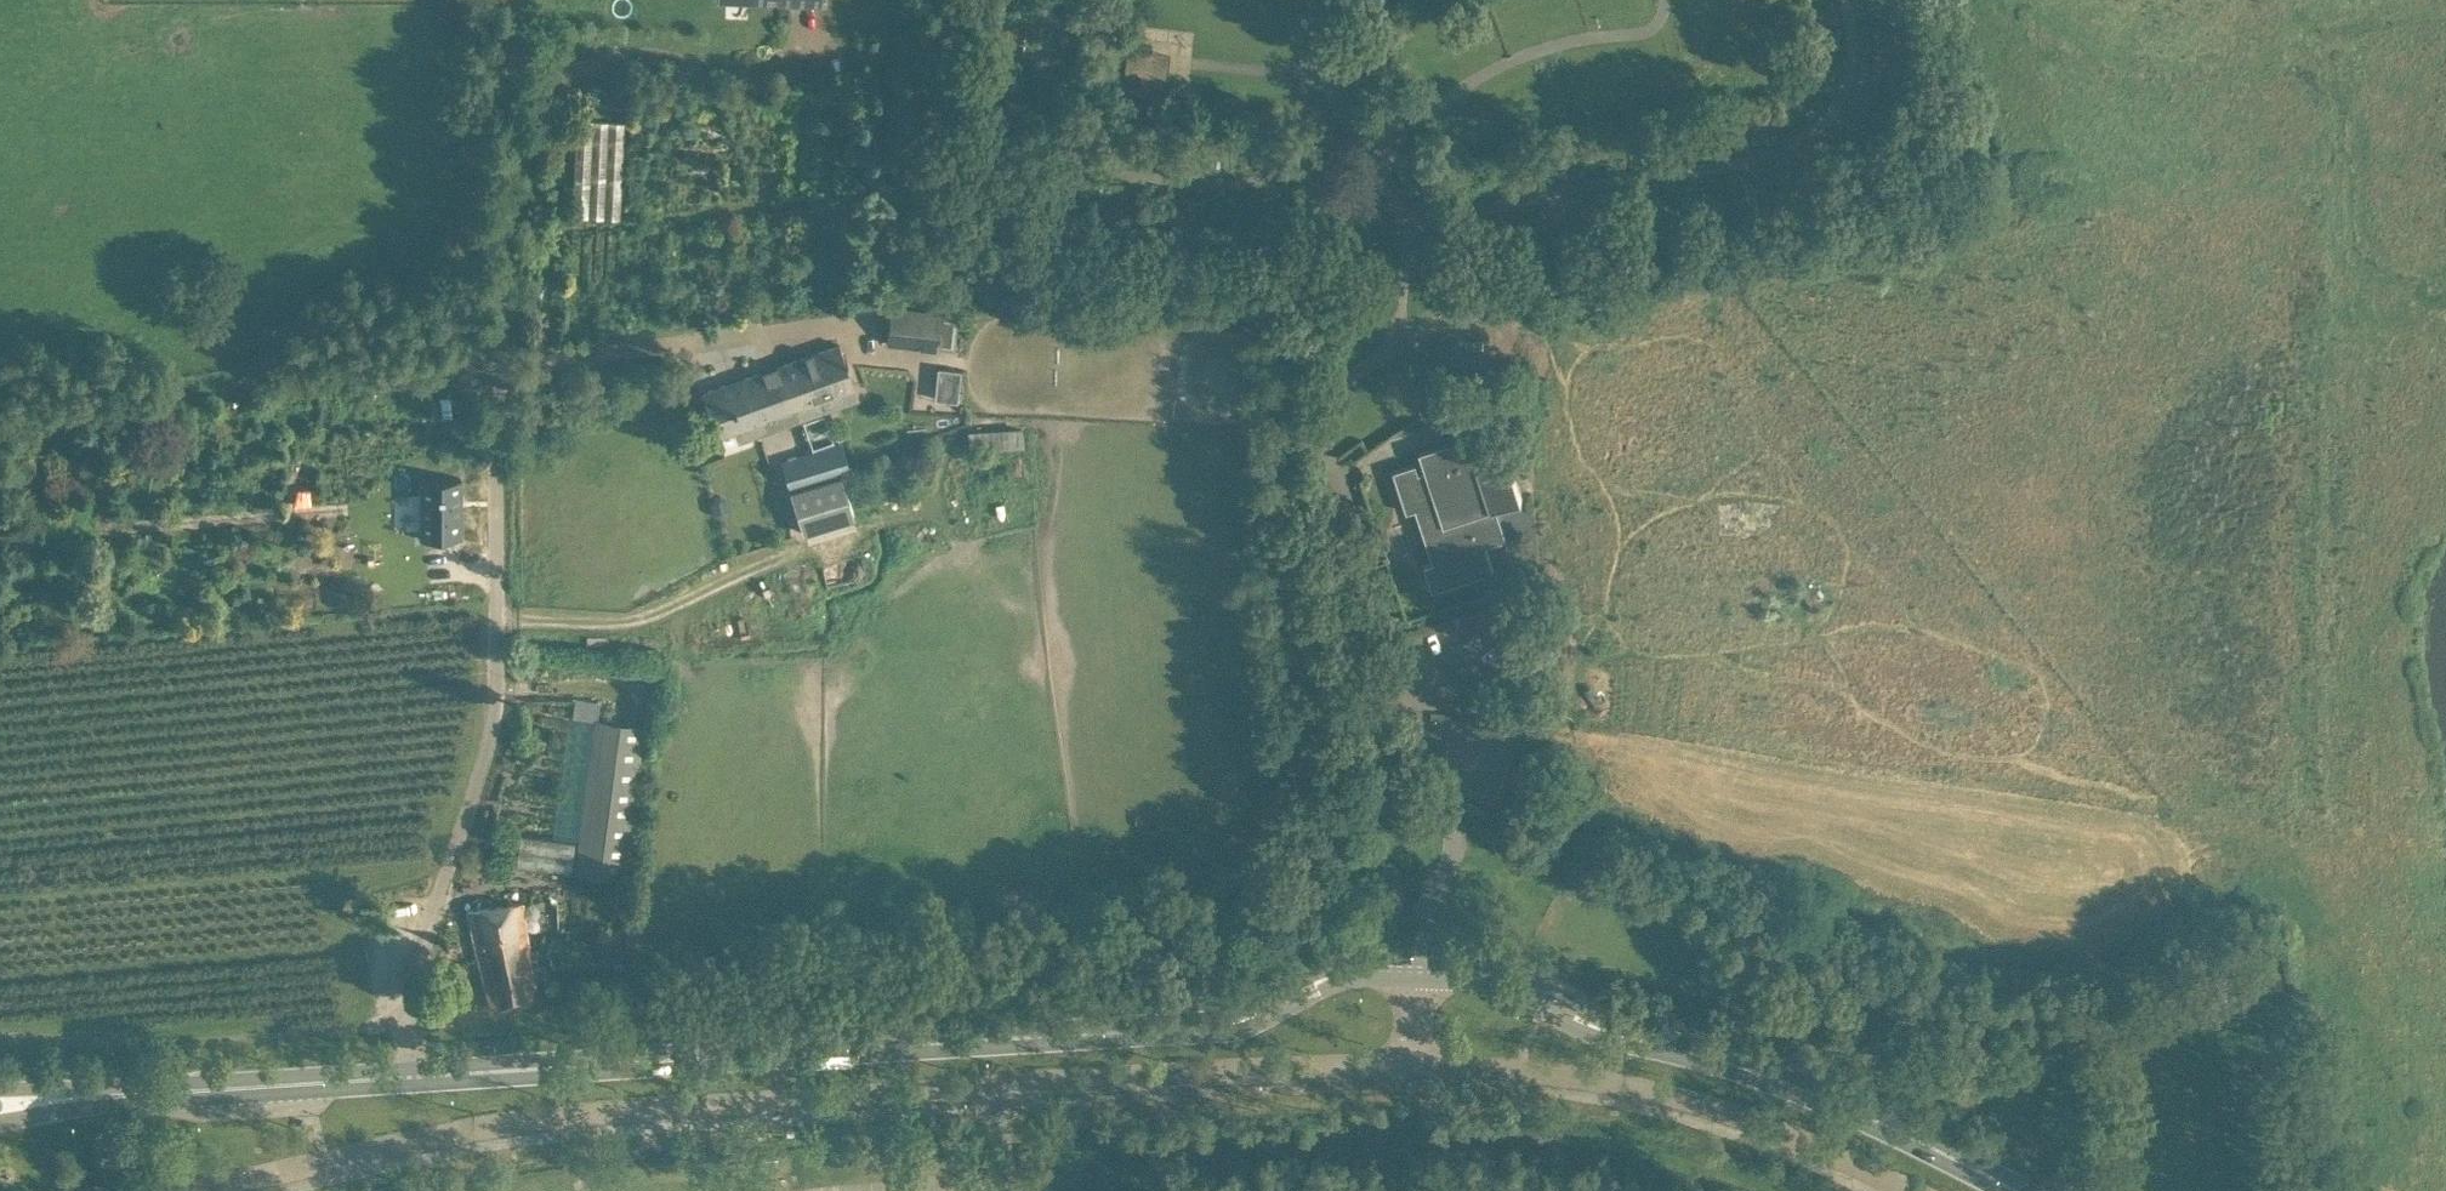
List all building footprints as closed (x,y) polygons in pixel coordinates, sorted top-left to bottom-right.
[(1162,60),(1129,56),(1124,96),(1157,100),(1162,60)] [(621,216),(626,119),(577,117),(572,213),(621,216)] [(891,306),(887,342),(940,347),(943,311),(891,306)] [(848,388),(834,345),(780,364),(795,405),(800,417),(821,410),(817,399),(848,388)] [(1364,446),(1364,447),(1387,517),(1389,517),(1395,537),(1374,544),(1378,556),(1399,549),(1406,569),(1404,570),(1413,596),(1494,569),(1486,544),(1529,530),(1519,499),(1523,498),(1520,490),(1519,490),(1517,482),(1518,481),(1518,480),(1516,480),(1514,472),(1515,472),(1515,470),(1513,471),(1510,462),(1511,462),(1509,454),(1503,456),(1501,448),(1526,440),(1513,346),(1474,372),(1475,372),(1478,384),(1465,388),(1463,380),(1441,394),(1442,395),(1443,399),(1442,400),(1432,403),(1431,403),(1430,402),(1409,416),(1409,417),(1412,427),(1405,429),(1403,421),(1364,446)] [(795,405),(780,364),(702,392),(717,434),(740,426),(755,420),(759,432),(800,417),(795,405)] [(944,367),(941,397),(957,399),(960,369),(944,367)] [(970,448),(1023,443),(1021,425),(969,430),(970,448)] [(839,441),(782,458),(794,499),(804,530),(852,516),(840,473),(850,470),(841,440),(839,441)] [(420,476),(420,537),(462,537),(462,476),(420,476)] [(311,502),(309,487),(299,488),(294,503),(311,502)] [(623,878),(645,726),(595,719),(574,871),(623,878)] [(533,978),(523,900),(467,908),(491,1007),(537,998),(536,977),(533,978)]
